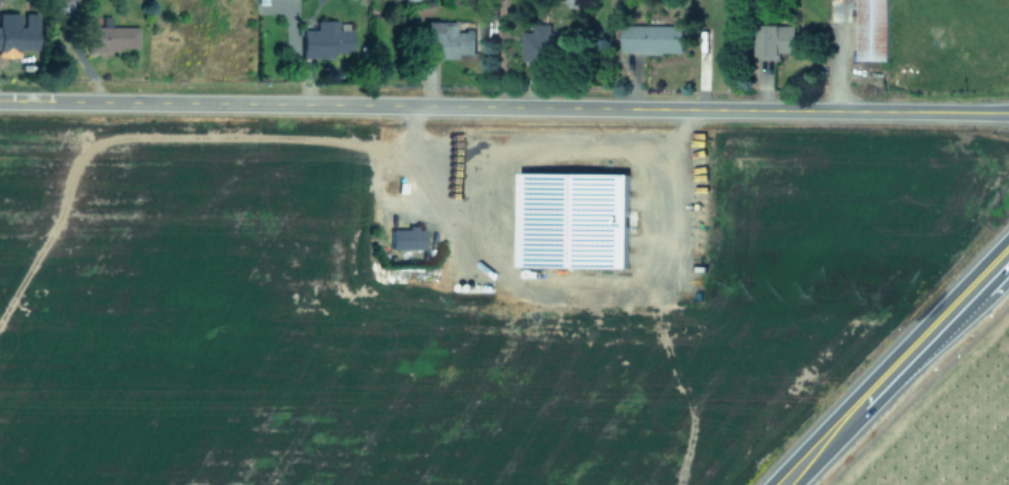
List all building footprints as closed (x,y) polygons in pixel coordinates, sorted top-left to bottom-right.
[(887,63),(887,0),(857,0),(857,63),(887,63)] [(300,31),(300,60),(350,60),(349,32),(337,32),(337,22),(315,22),(315,31),(300,31)] [(456,23),(423,23),(423,58),(475,59),(476,31),(456,31),(456,23)] [(533,33),(522,34),(523,63),(554,62),(553,26),(533,26),(533,33)] [(756,27),(756,60),(796,60),(796,27),(756,27)] [(36,29),(0,28),(0,52),(35,53),(36,29)] [(86,55),(136,55),(136,28),(86,28),(86,55)] [(681,56),(682,29),(622,28),(621,55),(681,56)] [(422,231),(391,231),(391,250),(422,250),(422,231)]
